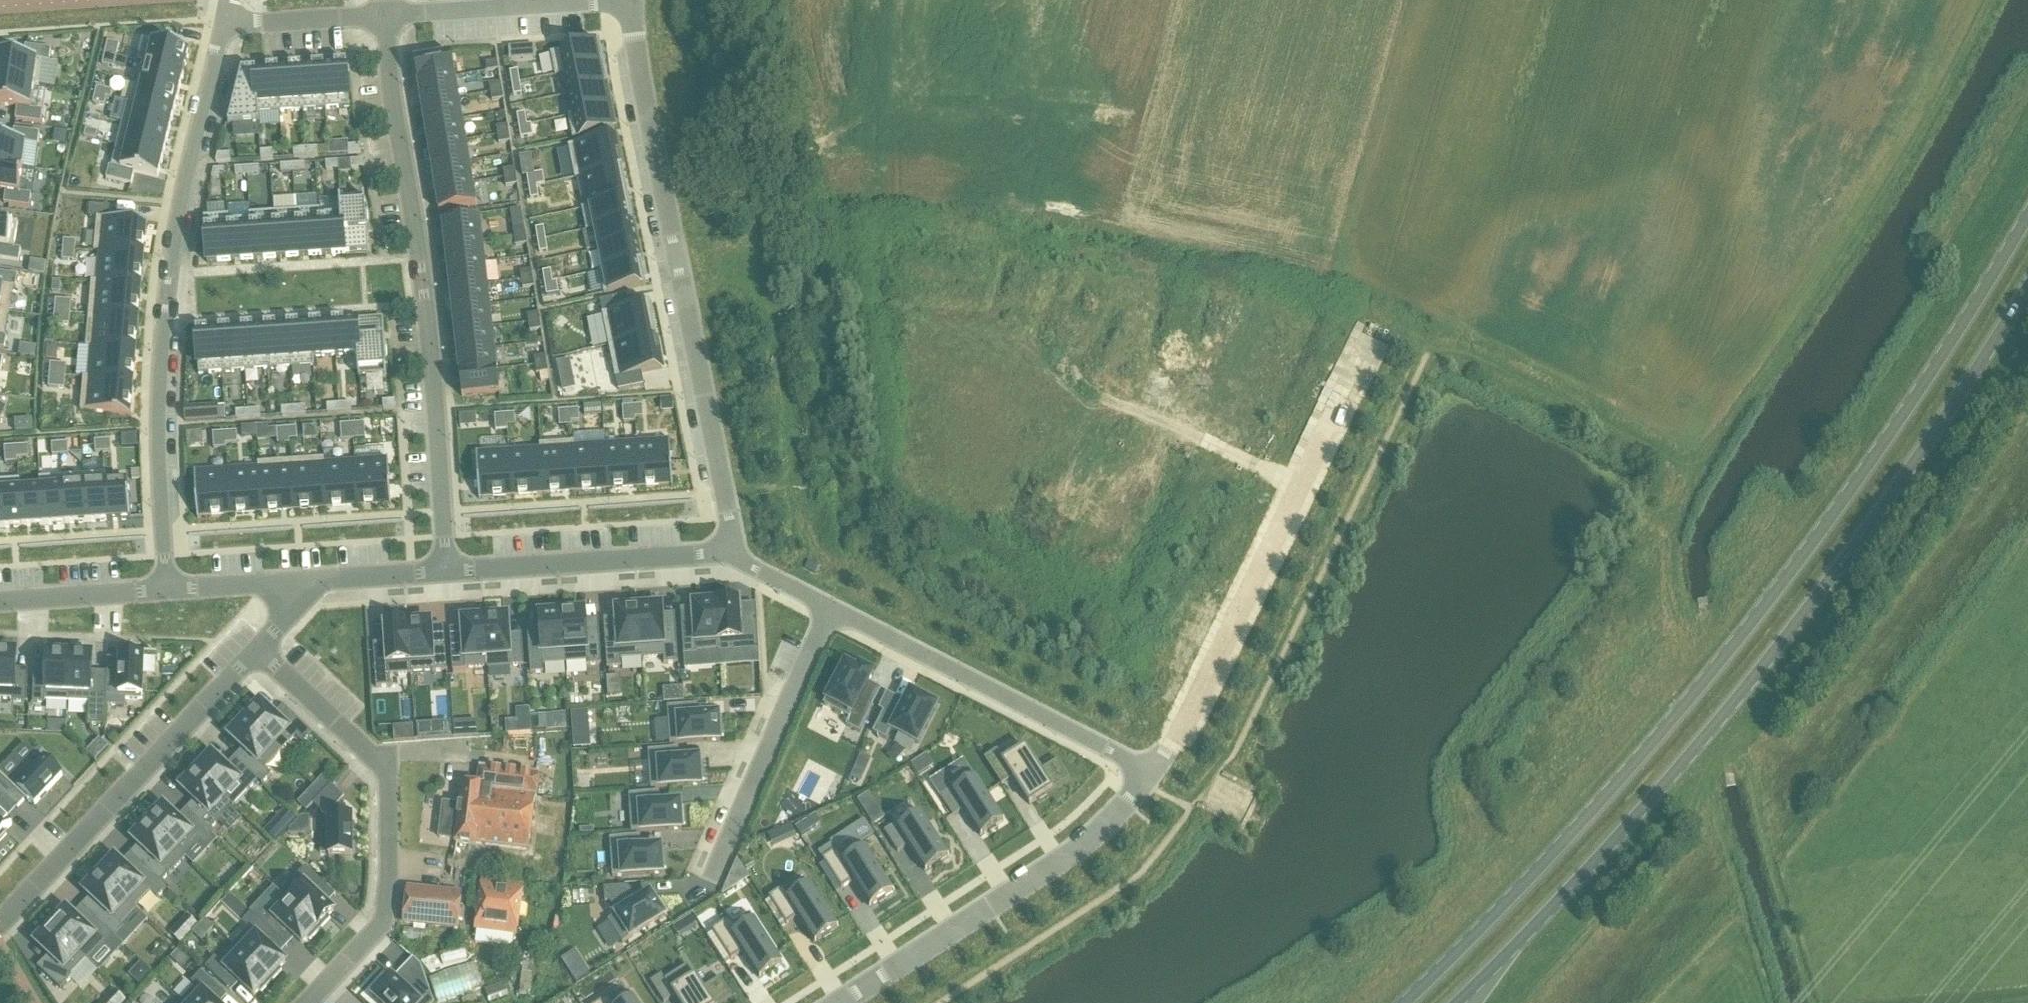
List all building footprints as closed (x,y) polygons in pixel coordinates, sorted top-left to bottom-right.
[(142,39),(137,62),(141,63),(142,63),(161,67),(184,73),(189,51),(142,39)] [(107,42),(104,53),(116,56),(119,45),(107,42)] [(600,44),(551,54),(555,77),(565,75),(565,74),(605,66),(600,44)] [(35,85),(34,86),(39,87),(43,62),(50,63),(51,50),(26,46),(24,59),(0,55),(0,81),(35,85)] [(104,53),(101,65),(113,68),(116,56),(104,53)] [(452,56),(415,62),(418,84),(456,77),(452,56)] [(497,62),(487,64),(488,72),(499,70),(497,62)] [(141,63),(136,84),(179,94),(184,73),(161,67),(142,63),(141,63)] [(323,65),(326,110),(349,109),(346,64),(323,65)] [(303,112),(326,110),(323,65),(301,67),(300,67),(303,112)] [(605,66),(565,74),(565,75),(569,96),(607,88),(607,89),(609,88),(605,66)] [(277,68),(281,114),(303,112),(300,67),(277,68)] [(255,70),(255,72),(258,115),(281,114),(277,68),(255,70)] [(518,71),(510,73),(512,84),(520,83),(518,71)] [(258,115),(255,72),(243,73),(228,123),(258,121),(258,115)] [(456,77),(418,84),(422,105),(459,99),(456,77)] [(17,108),(16,121),(41,124),(43,111),(31,110),(34,86),(35,85),(0,81),(0,106),(17,108)] [(520,83),(512,84),(514,96),(522,95),(520,83)] [(132,103),(131,105),(173,115),(179,94),(136,84),(132,103)] [(501,84),(490,86),(491,94),(502,92),(501,84)] [(96,88),(94,95),(106,98),(108,91),(96,88)] [(607,88),(569,96),(573,115),(573,117),(611,109),(607,89),(607,88)] [(502,92),(491,94),(493,101),(503,100),(502,92)] [(94,95),(92,103),(104,106),(106,98),(94,95)] [(459,99),(422,105),(425,126),(463,120),(459,99)] [(127,102),(121,124),(168,136),(173,115),(131,105),(132,103),(127,102)] [(573,115),(568,116),(573,140),(615,131),(611,109),(573,117),(573,115)] [(525,114),(517,115),(519,127),(527,126),(525,114)] [(463,120),(425,126),(429,148),(447,145),(466,141),(463,120)] [(121,124),(116,145),(163,157),(168,136),(121,124)] [(527,126),(519,127),(521,139),(533,137),(531,125),(527,126)] [(508,127),(497,128),(498,136),(509,134),(508,127)] [(86,129),(84,137),(95,140),(97,132),(86,129)] [(23,169),(35,170),(39,146),(38,146),(40,134),(15,130),(13,142),(0,141),(0,166),(23,169)] [(509,134),(498,136),(500,144),(510,142),(509,134)] [(616,137),(569,147),(575,180),(580,179),(580,178),(623,170),(616,137)] [(447,145),(429,148),(432,169),(470,163),(466,141),(447,145)] [(109,166),(106,179),(131,185),(134,173),(158,179),(163,157),(116,145),(111,167),(109,166)] [(362,154),(361,146),(349,147),(350,155),(362,154)] [(306,157),(306,149),(294,150),(294,158),(306,157)] [(318,149),(306,149),(306,157),(318,157),(318,149)] [(273,160),(272,152),(260,153),(261,161),(273,160)] [(230,155),(218,155),(216,164),(230,163),(230,155)] [(364,168),(364,160),(352,160),(352,168),(364,168)] [(339,169),(338,161),(326,162),(327,170),(339,169)] [(470,163),(432,169),(436,190),(473,184),(470,163)] [(281,173),(293,172),(293,164),(281,165),(281,173)] [(293,164),(293,172),(305,172),(305,164),(293,164)] [(6,192),(4,204),(30,208),(32,195),(20,193),(23,169),(0,166),(0,191),(6,192)] [(248,175),(247,167),(235,168),(236,176),(248,175)] [(259,167),(247,167),(248,175),(260,175),(259,167)] [(214,170),(212,178),(225,177),(225,169),(214,170)] [(515,169),(504,171),(505,179),(516,177),(515,169)] [(623,170),(580,178),(580,179),(586,209),(586,210),(629,201),(623,170)] [(543,174),(527,176),(529,188),(537,187),(545,186),(543,174)] [(516,177),(505,179),(507,187),(517,185),(516,177)] [(739,182),(728,185),(728,186),(730,196),(740,194),(741,193),(739,182)] [(473,184),(436,190),(439,212),(477,206),(473,184)] [(537,187),(529,188),(531,200),(539,199),(537,187)] [(342,215),(345,255),(368,253),(365,199),(341,201),(342,215)] [(586,209),(582,209),(587,232),(596,231),(596,230),(634,222),(629,201),(586,210),(586,209)] [(299,259),(322,257),(319,216),(319,212),(296,213),(299,259)] [(296,213),(273,215),(276,260),(299,259),(296,213)] [(276,260),(273,215),(251,216),(251,221),(254,262),(276,260)] [(319,216),(322,257),(345,256),(345,255),(342,215),(319,216)] [(97,218),(94,251),(99,252),(99,251),(143,255),(145,223),(148,223),(148,222),(97,218)] [(231,263),(228,222),(228,218),(204,219),(207,265),(231,263)] [(481,220),(443,224),(446,246),(483,242),(481,220)] [(19,263),(21,250),(14,249),(18,223),(0,221),(0,259),(19,263)] [(231,263),(254,262),(251,221),(228,222),(231,263)] [(634,222),(596,230),(596,231),(600,251),(638,243),(634,222)] [(544,228),(536,229),(538,241),(546,240),(544,228)] [(525,229),(514,230),(515,238),(526,237),(525,229)] [(526,237),(515,238),(516,246),(527,244),(526,237)] [(64,240),(63,248),(75,249),(76,241),(64,240)] [(546,240),(538,241),(540,253),(548,252),(546,240)] [(483,242),(446,246),(448,268),(486,263),(483,242)] [(638,243),(600,251),(604,271),(605,272),(642,264),(638,243)] [(63,248),(62,260),(74,261),(75,249),(63,248)] [(96,282),(96,283),(140,287),(143,255),(99,251),(99,252),(96,282)] [(486,263),(448,268),(450,289),(488,285),(486,263)] [(604,271),(600,272),(600,273),(604,293),(604,295),(647,286),(642,264),(605,272),(604,271)] [(532,271),(521,273),(522,281),(533,279),(532,271)] [(551,271),(543,272),(545,284),(553,283),(553,282),(551,271)] [(9,313),(13,288),(16,289),(18,276),(0,273),(0,311),(9,313)] [(533,279),(522,281),(523,289),(534,287),(533,280),(533,279)] [(53,282),(52,293),(60,293),(61,282),(53,282)] [(92,282),(89,315),(137,319),(140,287),(96,283),(96,282),(92,282)] [(553,283),(545,284),(547,296),(559,294),(557,282),(553,282),(553,283)] [(488,285),(450,289),(453,311),(490,306),(488,285)] [(626,297),(601,302),(603,314),(602,314),(603,317),(609,346),(609,347),(657,337),(650,305),(629,309),(626,297)] [(56,300),(55,312),(58,312),(71,313),(72,301),(59,300),(56,300)] [(490,306),(453,311),(455,332),(493,328),(490,306)] [(5,350),(7,337),(5,337),(9,313),(0,311),(0,349),(5,350)] [(55,312),(54,323),(57,324),(70,325),(71,313),(58,312),(55,312)] [(539,314),(528,316),(529,324),(540,322),(539,314)] [(89,315),(86,347),(91,348),(91,347),(135,351),(137,319),(89,315)] [(357,320),(334,322),(336,357),(359,356),(357,323),(357,320)] [(357,323),(359,356),(360,379),(386,377),(385,358),(386,358),(385,343),(384,343),(382,321),(357,323)] [(336,357),(334,322),(311,324),(313,359),(336,357)] [(540,322),(529,324),(530,332),(541,330),(540,322)] [(288,325),(291,367),(314,365),(313,359),(311,324),(288,325)] [(268,368),(291,367),(288,325),(266,327),(268,368)] [(268,368),(266,327),(243,328),(245,370),(268,368)] [(243,328),(220,330),(223,372),(245,370),(243,328)] [(493,328),(455,332),(458,353),(495,349),(493,328)] [(223,372),(220,330),(197,332),(200,373),(223,372)] [(657,337),(609,347),(615,379),(616,379),(619,391),(644,386),(642,374),(663,369),(657,337)] [(47,346),(46,359),(57,360),(58,347),(47,346)] [(88,378),(88,379),(132,383),(135,351),(91,347),(91,348),(88,378)] [(495,349),(458,353),(460,375),(475,373),(498,371),(495,349)] [(546,357),(535,359),(536,366),(547,365),(546,357)] [(51,363),(50,376),(66,377),(67,365),(51,363)] [(547,365),(536,366),(537,374),(548,373),(547,365)] [(475,373),(460,375),(462,397),(500,393),(498,371),(475,373)] [(50,376),(49,387),(65,389),(66,377),(50,376)] [(84,377),(81,411),(132,415),(132,414),(129,414),(132,383),(88,379),(88,378),(84,377)] [(575,388),(573,378),(561,380),(562,390),(575,388)] [(672,399),(661,400),(662,412),(673,411),(672,399)] [(384,402),(384,410),(396,409),(396,401),(384,402)] [(351,404),(339,405),(340,413),(352,412),(351,404)] [(340,413),(339,405),(327,406),(328,414),(340,413)] [(635,406),(623,407),(624,423),(636,422),(636,418),(635,406)] [(643,406),(635,406),(636,418),(644,418),(643,406)] [(185,407),(186,421),(201,420),(200,407),(185,407)] [(306,407),(294,408),(294,416),(306,415),(306,407)] [(294,416),(294,408),(282,409),(282,417),(294,416)] [(248,411),(249,419),(261,418),(260,410),(248,411)] [(579,410),(571,411),(572,423),(580,422),(579,410)] [(237,420),(249,419),(248,411),(236,412),(237,420)] [(571,411),(559,412),(560,427),(572,426),(572,423),(571,411)] [(515,414),(507,415),(508,427),(516,426),(515,414)] [(507,415),(495,416),(496,431),(508,430),(508,427),(507,415)] [(365,423),(353,424),(354,440),(366,440),(365,423)] [(353,424),(341,425),(342,441),(354,440),(353,424)] [(297,428),(289,429),(290,441),(298,440),(297,428)] [(289,429),(277,430),(278,442),(278,446),(290,445),(290,441),(289,429)] [(225,432),(213,433),(214,449),(226,448),(226,444),(225,432)] [(237,432),(225,432),(226,444),(238,444),(237,432)] [(103,440),(95,441),(96,453),(104,452),(103,440)] [(111,440),(103,440),(104,452),(112,452),(111,440)] [(669,441),(637,443),(640,487),(672,485),(672,487),(673,487),(670,440),(669,440),(669,441)] [(574,442),(540,445),(540,449),(541,449),(544,493),(576,491),(573,447),(574,447),(574,442)] [(60,443),(52,444),(53,456),(61,455),(60,443)] [(68,443),(60,443),(61,455),(69,455),(68,443)] [(637,443),(605,445),(608,489),(640,487),(637,443)] [(29,445),(17,446),(18,458),(30,457),(29,445)] [(574,447),(573,447),(576,491),(608,489),(605,445),(574,447)] [(17,446),(5,447),(6,459),(6,463),(18,462),(18,458),(17,446)] [(540,449),(509,451),(512,495),(544,493),(541,449),(540,449)] [(478,452),(477,452),(480,500),(481,500),(481,498),(512,495),(509,451),(478,453),(478,452)] [(387,459),(355,462),(358,506),(390,504),(390,506),(392,506),(388,458),(387,458),(387,459)] [(324,459),(291,461),(294,510),(326,508),(323,464),(324,464),(324,459)] [(291,461),(259,463),(259,468),(260,468),(263,512),(294,510),(291,461)] [(324,464),(323,464),(326,508),(358,506),(355,462),(324,464)] [(252,468),(228,470),(231,515),(263,512),(260,468),(259,468),(252,468)] [(196,471),(195,471),(198,519),(199,519),(199,517),(231,515),(228,470),(196,472),(196,471)] [(106,474),(84,475),(87,523),(109,522),(106,483),(107,483),(106,474)] [(84,475),(62,477),(65,520),(65,525),(87,523),(84,475)] [(62,477),(40,478),(40,488),(41,488),(44,526),(65,525),(65,520),(62,477)] [(0,481),(0,529),(7,529),(22,528),(20,489),(21,489),(20,480),(0,481)] [(107,483),(106,483),(109,522),(131,520),(129,482),(107,483)] [(21,489),(20,489),(22,528),(44,526),(41,488),(40,488),(21,489)] [(731,599),(718,600),(722,653),(760,651),(758,625),(741,627),(739,607),(739,601),(731,602),(731,599)] [(695,630),(682,631),(684,656),(685,668),(691,667),(691,663),(692,663),(692,655),(722,653),(718,600),(701,601),(701,604),(693,605),(695,623),(695,630)] [(654,604),(639,605),(642,660),(664,658),(664,665),(678,664),(676,631),(663,632),(662,616),(662,607),(654,607),(654,604)] [(618,635),(605,636),(607,669),(622,668),(621,661),(642,660),(639,605),(624,606),(624,609),(616,610),(617,619),(618,635)] [(577,609),(562,610),(566,665),(588,663),(588,666),(601,666),(600,636),(587,637),(586,621),(585,612),(577,612),(577,609)] [(541,640),(528,641),(531,674),(544,674),(543,666),(566,665),(562,610),(547,611),(547,614),(539,615),(540,624),(541,640)] [(500,614),(485,615),(488,667),(487,668),(488,670),(511,668),(524,667),(522,641),(510,642),(509,636),(508,617),(500,617),(500,614)] [(464,645),(451,646),(453,672),(466,671),(466,669),(487,668),(488,667),(485,615),(470,616),(470,619),(462,620),(463,629),(464,645)] [(423,619),(408,620),(411,673),(412,673),(433,671),(433,673),(447,672),(445,646),(432,647),(431,626),(431,622),(423,623),(423,619)] [(387,650),(374,651),(377,689),(391,688),(390,676),(412,675),(412,673),(411,673),(408,620),(393,621),(393,625),(385,625),(386,644),(387,650)] [(0,648),(0,700),(13,701),(15,701),(16,677),(17,652),(9,651),(9,650),(9,648),(0,648)] [(46,678),(45,702),(46,702),(68,703),(70,651),(55,650),(55,651),(56,652),(56,653),(47,653),(46,678)] [(70,651),(68,703),(89,704),(91,704),(92,680),(93,655),(85,654),(85,653),(85,651),(70,651)] [(119,681),(118,707),(126,707),(126,701),(142,701),(144,654),(128,653),(128,654),(129,654),(129,656),(120,656),(119,681)] [(846,664),(824,707),(851,721),(847,727),(860,733),(873,708),(860,702),(869,684),(874,674),(860,667),(858,670),(846,664)] [(28,677),(16,677),(15,701),(13,701),(13,702),(27,703),(28,677)] [(34,678),(33,703),(46,704),(46,702),(45,702),(46,678),(34,678)] [(89,704),(89,725),(105,726),(106,706),(107,681),(92,680),(91,704),(89,704)] [(107,681),(106,706),(118,707),(119,681),(107,681)] [(886,740),(891,731),(897,720),(905,703),(892,696),(887,693),(879,711),(884,713),(873,733),(886,740)] [(911,693),(892,732),(918,745),(938,707),(911,693)] [(253,707),(243,718),(281,753),(295,738),(296,737),(279,720),(275,716),(261,703),(255,709),(253,707)] [(691,705),(667,707),(670,746),(720,742),(720,738),(724,737),(722,720),(719,720),(719,715),(699,717),(692,717),(691,705)] [(506,736),(532,734),(530,709),(516,710),(517,721),(505,722),(506,736)] [(288,711),(279,720),(296,737),(295,738),(303,745),(313,734),(288,711)] [(588,711),(571,712),(572,725),(589,724),(588,711)] [(235,731),(229,737),(231,739),(244,750),(248,754),(265,770),(281,753),(243,718),(232,729),(235,731)] [(452,722),(437,723),(438,740),(453,739),(452,722)] [(117,760),(126,768),(138,754),(130,746),(117,760)] [(672,749),(648,751),(651,790),(701,786),(701,782),(705,781),(703,764),(700,764),(699,760),(680,761),(673,761),(672,749)] [(1000,751),(987,759),(1004,786),(1015,779),(1032,806),(1072,779),(1060,761),(1043,772),(1028,749),(1007,762),(1000,751)] [(248,754),(239,763),(258,781),(262,785),(271,775),(265,770),(248,754)] [(37,755),(10,785),(17,792),(16,793),(26,802),(28,804),(29,803),(30,801),(36,807),(40,802),(45,796),(62,778),(37,755)] [(204,758),(194,770),(232,805),(232,806),(233,807),(234,807),(250,790),(231,772),(212,755),(207,761),(204,758)] [(918,776),(929,770),(921,758),(911,765),(918,776)] [(239,763),(231,772),(250,790),(258,781),(239,763)] [(439,838),(455,840),(455,843),(476,845),(527,851),(536,773),(493,768),(482,766),(480,785),(462,783),(459,804),(443,802),(439,838)] [(186,782),(181,788),(195,801),(199,805),(217,822),(232,806),(232,805),(194,770),(184,780),(186,782)] [(5,799),(18,811),(26,802),(16,793),(17,792),(10,785),(0,776),(0,794),(5,799)] [(954,788),(941,796),(955,817),(966,810),(983,837),(1006,822),(979,780),(957,794),(954,788)] [(315,785),(310,791),(318,799),(324,794),(315,785)] [(318,799),(314,804),(326,816),(324,818),(326,819),(328,817),(328,835),(321,835),(321,854),(329,854),(329,856),(352,856),(351,816),(345,816),(345,806),(341,803),(345,799),(331,786),(324,794),(318,799)] [(653,793),(629,795),(632,834),(682,830),(682,826),(686,825),(684,808),(681,808),(680,804),(661,805),(654,806),(653,793)] [(199,805),(191,814),(209,832),(218,823),(217,822),(199,805)] [(156,810),(146,820),(185,856),(199,840),(200,840),(182,824),(164,806),(158,812),(156,810)] [(191,814),(182,824),(200,840),(199,840),(205,846),(214,836),(209,832),(191,814)] [(898,824),(885,832),(900,853),(910,846),(927,873),(950,858),(923,816),(902,830),(898,824)] [(9,836),(8,835),(7,835),(6,834),(12,828),(7,823),(0,817),(0,845),(9,836)] [(138,834),(132,840),(151,857),(169,875),(170,875),(186,858),(185,856),(146,820),(136,832),(138,834)] [(272,825),(265,832),(277,843),(283,836),(272,825)] [(634,837),(610,839),(613,878),(663,874),(663,870),(666,870),(665,852),(661,852),(661,848),(641,849),(635,849),(634,837)] [(842,860),(831,867),(844,888),(855,881),(872,908),(894,894),(868,851),(846,865),(842,860)] [(151,857),(142,866),(161,884),(169,875),(151,857)] [(108,862),(98,872),(136,908),(151,892),(134,875),(115,858),(110,864),(108,862)] [(142,866),(134,875),(151,892),(158,899),(167,889),(161,884),(142,866)] [(306,868),(297,877),(298,878),(315,894),(324,885),(306,868)] [(89,886),(84,891),(102,909),(122,927),(122,926),(138,909),(136,908),(98,872),(87,883),(89,886)] [(298,878),(283,895),(286,898),(321,930),(331,919),(328,917),(334,912),(327,905),(315,894),(298,878)] [(482,881),(476,929),(515,934),(522,887),(482,881)] [(620,886),(595,887),(596,901),(604,901),(612,913),(600,921),(614,944),(657,917),(655,913),(658,911),(648,896),(645,898),(643,894),(624,906),(621,900),(620,886)] [(787,895),(775,903),(789,924),(799,917),(817,944),(840,929),(812,887),(791,901),(787,895)] [(458,927),(461,893),(407,888),(403,921),(458,927)] [(231,894),(222,904),(230,911),(239,902),(231,894)] [(286,898),(270,914),(284,927),(296,938),(303,945),(308,939),(310,941),(321,930),(286,898)] [(263,907),(254,916),(265,926),(276,937),(284,927),(270,914),(263,907)] [(102,909),(94,918),(112,935),(115,938),(124,929),(122,926),(122,927),(102,909)] [(59,913),(48,925),(86,961),(88,962),(104,945),(104,944),(85,927),(67,910),(61,916),(59,913)] [(251,914),(242,923),(249,930),(267,946),(276,937),(265,926),(254,916),(251,914)] [(94,918),(85,927),(104,944),(112,935),(94,918)] [(731,931),(720,939),(733,960),(744,953),(761,980),(784,965),(757,923),(735,937),(731,931)] [(41,937),(35,943),(54,960),(71,977),(71,976),(86,961),(48,925),(39,935),(41,937)] [(249,930),(234,946),(272,982),(282,971),(280,969),(285,963),(279,957),(267,946),(249,930)] [(555,935),(538,933),(537,943),(554,945),(555,935)] [(234,946),(218,963),(236,979),(240,983),(254,996),(260,991),(262,993),(272,982),(234,946)] [(214,959),(206,968),(227,988),(236,979),(218,963),(214,959)] [(54,960),(42,973),(61,990),(73,978),(71,976),(71,977),(54,960)] [(484,988),(474,962),(429,977),(438,1002),(441,1002),(484,988)] [(655,980),(669,1001),(680,994),(685,1002),(718,1002),(692,964),(671,977),(667,972),(655,980)] [(522,972),(519,996),(519,997),(531,998),(533,974),(531,973),(522,972)] [(192,983),(196,987),(197,986),(214,1002),(223,993),(201,973),(192,983)] [(373,997),(379,1002),(434,1002),(430,992),(421,984),(411,996),(394,980),(391,978),(388,981),(386,978),(374,991),(376,994),(373,997)] [(214,1002),(197,986),(196,987),(181,1002),(215,1002),(214,1002)] [(114,1002),(123,1002),(125,1000),(117,992),(110,999),(114,1002)]
